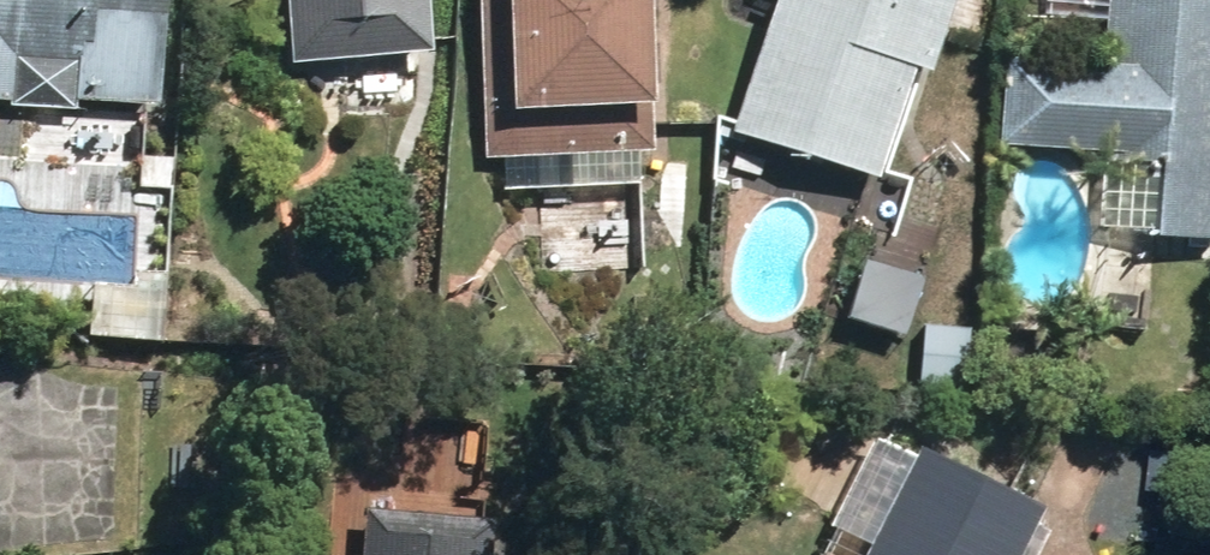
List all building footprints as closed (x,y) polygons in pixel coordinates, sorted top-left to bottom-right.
[(84,109),(84,100),(173,103),(176,0),(0,0),(0,96),(14,97),(14,106),(84,109)] [(300,56),(442,47),(439,0),(296,0),(300,56)] [(509,182),(649,179),(649,149),(661,149),(661,99),(671,97),(669,0),(486,0),(490,153),(509,151),(509,182)] [(889,178),(928,63),(944,68),(968,0),(785,0),(740,125),(889,178)] [(1209,235),(1209,0),(1118,0),(1112,64),(1014,56),(1007,138),(1119,148),(1118,164),(1112,163),(1107,226),(1209,235)] [(602,222),(619,233),(639,232),(650,216),(648,195),(631,184),(611,185),(599,201),(602,222)] [(546,232),(545,268),(578,266),(577,233),(546,232)] [(1108,297),(1121,317),(1142,315),(1153,294),(1140,276),(1119,278),(1108,297)] [(898,501),(871,554),(1004,554),(898,501)] [(504,516),(375,505),(371,554),(500,554),(504,516)]
